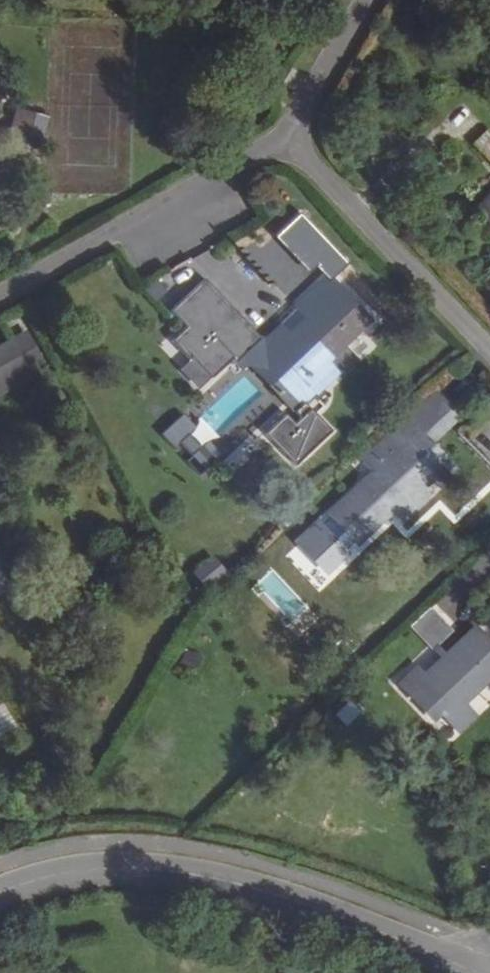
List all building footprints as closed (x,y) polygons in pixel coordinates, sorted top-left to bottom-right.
[(472,143),(489,162),(489,135),(486,130),(472,143)] [(478,209),(489,222),(489,198),(478,209)] [(266,349),(298,383),(317,403),(311,408),(305,403),(284,423),(311,451),(347,417),(321,389),(337,373),(326,361),(369,319),(328,276),(295,305),(311,323),(295,339),(282,325),(276,330),(262,344),(266,349)] [(255,336),(262,344),(276,330),(269,323),(255,336)] [(14,336),(0,344),(0,396),(36,375),(14,336)] [(232,445),(298,383),(266,349),(199,411),(232,445)] [(366,492),(358,485),(325,515),(354,545),(385,517),(380,510),(387,504),(400,518),(426,494),(421,488),(432,480),(438,485),(455,470),(427,439),(425,436),(436,426),(438,429),(454,414),(435,394),(394,434),(392,432),(364,459),(373,469),(364,479),(371,488),(366,492)] [(203,421),(178,444),(191,457),(216,434),(203,421)] [(425,436),(427,439),(438,429),(436,426),(425,436)] [(212,553),(192,572),(209,590),(229,571),(212,553)] [(432,649),(453,629),(430,606),(409,625),(432,649)] [(397,683),(430,717),(438,709),(451,723),(459,730),(475,714),(463,703),(489,677),(489,643),(474,627),(440,659),(447,668),(443,673),(433,665),(425,672),(418,664),(397,683)] [(451,723),(438,709),(430,717),(423,724),(436,737),(451,723)]
